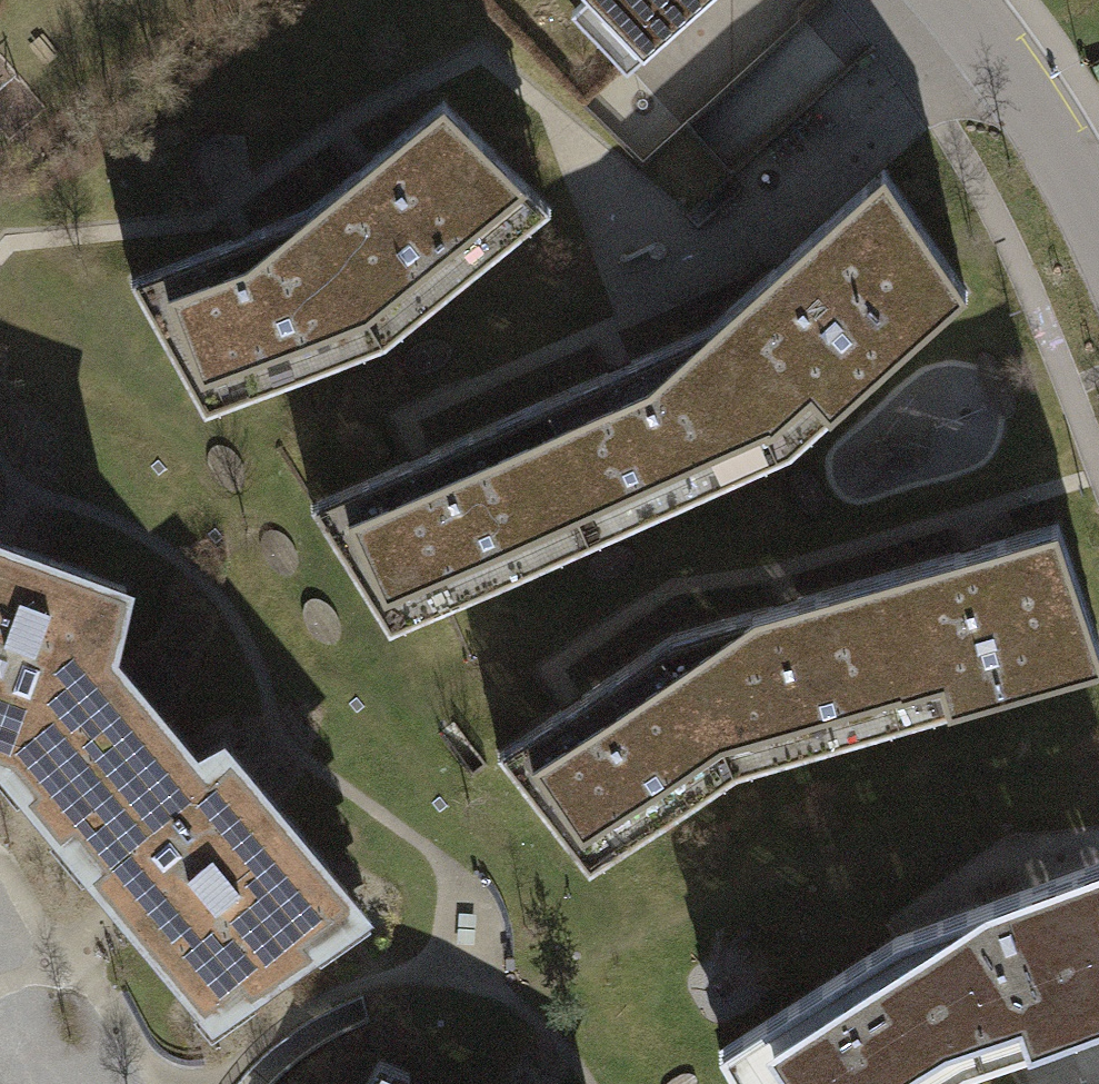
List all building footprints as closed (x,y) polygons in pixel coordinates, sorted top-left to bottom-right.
[(572,10),(627,68),(702,0),(583,0),(572,10)] [(443,101),(308,209),(384,341),(550,207),(443,101)] [(884,168),(710,327),(790,451),(968,291),(884,168)] [(308,209),(131,279),(206,411),(384,341),(308,209)] [(790,451),(710,327),(620,367),(521,411),(581,545),(790,451)] [(581,545),(521,411),(419,456),(311,504),(390,628),(581,545)] [(872,577),(912,720),(1098,666),(1098,642),(1058,523),(985,544),(872,577)] [(4,760),(13,753),(36,778),(37,781),(143,692),(111,653),(125,586),(0,541),(0,758),(4,760)] [(912,720),(872,577),(785,601),(672,633),(737,770),(912,720)] [(737,770),(672,633),(571,702),(498,752),(589,868),(737,770)] [(37,781),(36,778),(26,787),(60,828),(74,816),(105,853),(91,865),(204,1000),(239,971),(251,987),(320,938),(308,924),(347,890),(231,751),(208,771),(143,692),(37,781)] [(929,922),(897,933),(939,997),(966,1069),(1098,1020),(1098,859),(929,922)] [(897,933),(719,1050),(738,1083),(942,1083),(966,1069),(939,997),(897,933)]
